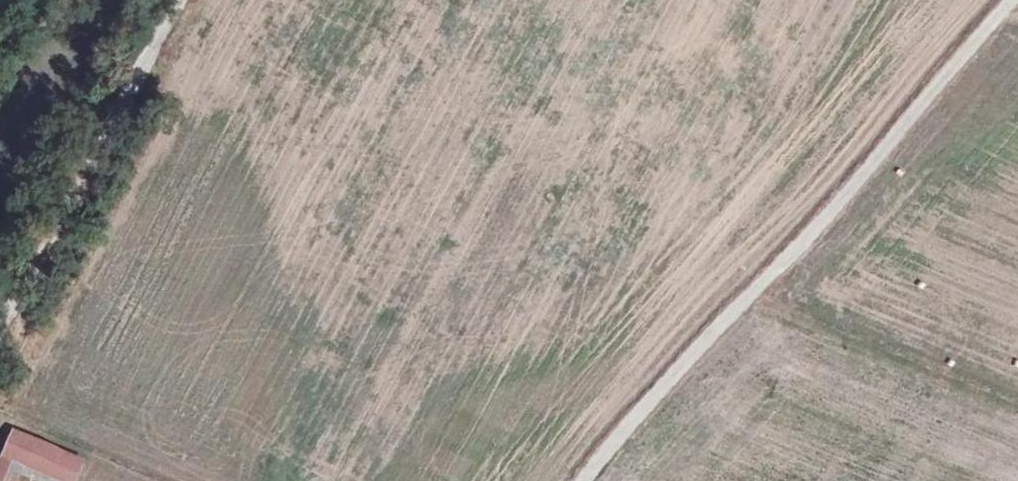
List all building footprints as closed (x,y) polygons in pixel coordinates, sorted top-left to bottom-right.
[(7,456),(65,480),(85,480),(92,464),(18,432),(7,456)]
